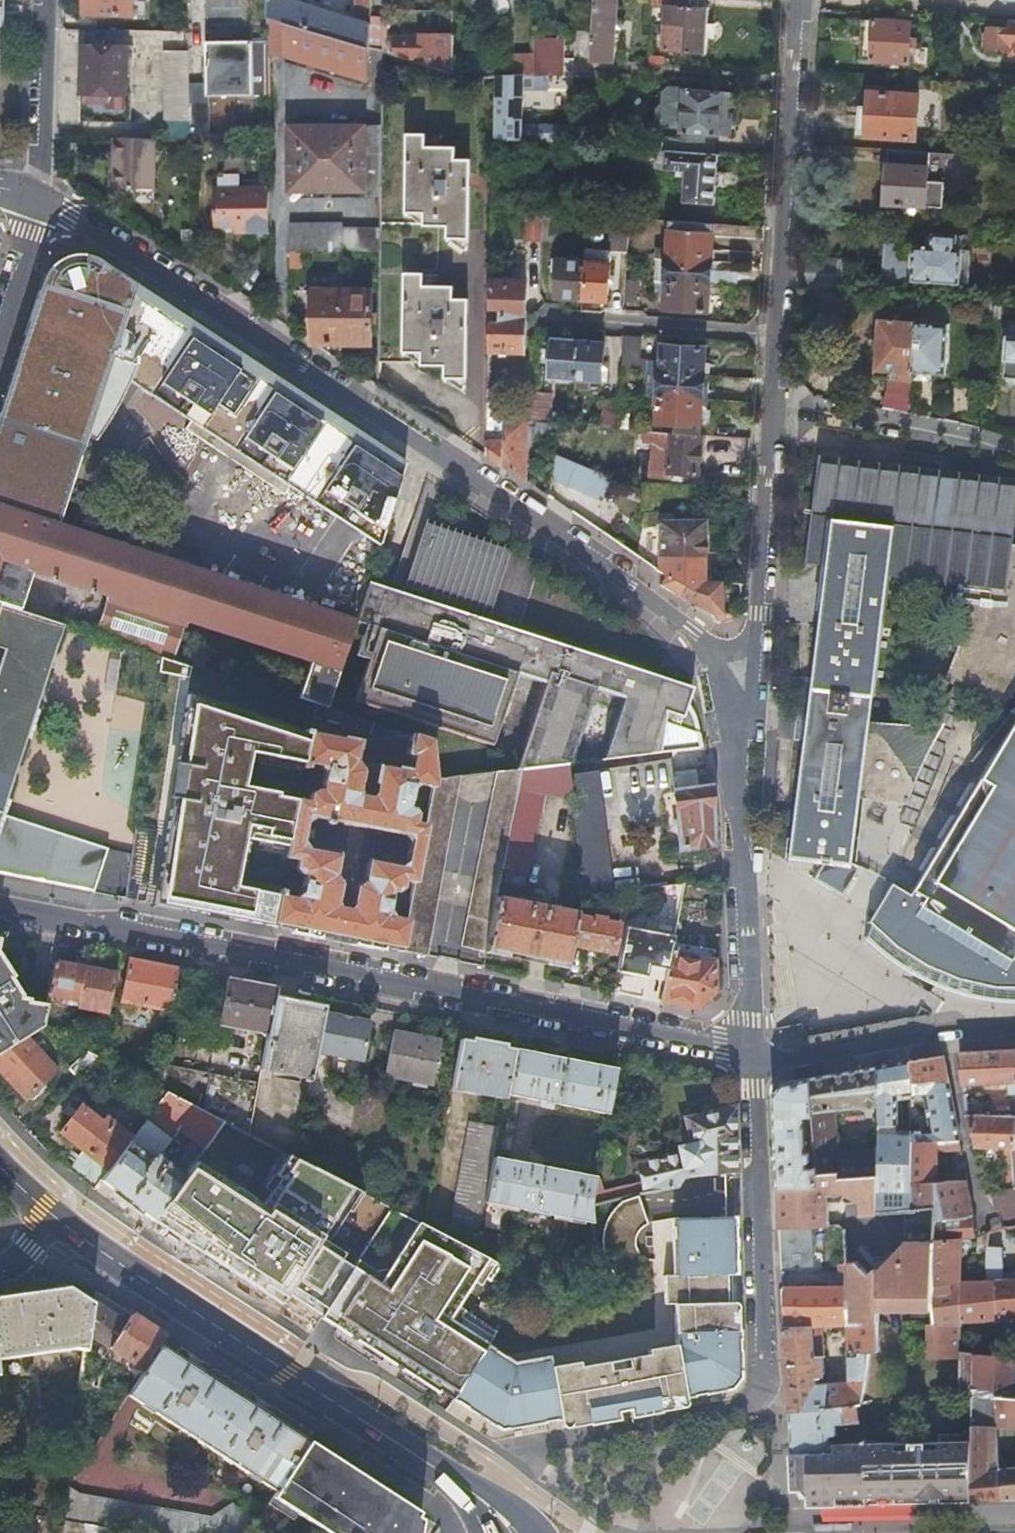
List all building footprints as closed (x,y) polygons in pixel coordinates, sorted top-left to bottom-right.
[(82,13),(131,14),(132,0),(83,0),(82,13)] [(264,17),(364,47),(365,24),(287,0),(263,0),(264,17)] [(439,10),(449,10),(449,0),(439,0),(439,10)] [(506,0),(489,0),(488,14),(506,14),(506,0)] [(589,59),(610,60),(614,0),(592,0),(588,59),(589,59)] [(649,3),(664,4),(662,49),(702,51),(705,6),(702,6),(703,0),(650,0),(649,3)] [(436,25),(449,25),(449,10),(439,10),(436,10),(436,25)] [(365,24),(364,47),(378,52),(379,52),(381,17),(366,16),(365,24)] [(264,17),(264,41),(264,54),(281,54),(377,84),(378,52),(364,47),(264,17)] [(987,17),(987,32),(981,31),(980,47),(986,48),(1007,48),(1007,55),(1014,55),(1014,18),(987,17)] [(907,37),(907,21),(871,19),(861,19),(859,41),(858,59),(906,62),(906,47),(913,47),(913,37),(907,37)] [(389,39),(389,55),(449,73),(449,35),(417,36),(416,40),(389,39)] [(529,37),(528,53),(528,56),(560,57),(561,37),(529,37)] [(187,138),(190,138),(205,139),(205,93),(264,94),(264,54),(264,41),(201,41),(201,82),(186,83),(187,119),(187,138)] [(131,44),(80,43),(79,119),(129,121),(131,44)] [(164,119),(164,138),(187,138),(187,119),(186,83),(186,50),(161,50),(162,119),(164,119)] [(507,54),(506,76),(519,75),(528,75),(528,71),(528,56),(528,53),(507,54)] [(528,71),(547,72),(559,73),(560,57),(528,56),(528,71)] [(528,75),(519,75),(518,86),(547,88),(547,72),(528,71),(528,75)] [(493,77),(491,138),(517,140),(533,141),(534,122),(518,121),(518,86),(519,75),(506,76),(493,77)] [(659,132),(658,149),(663,150),(710,153),(711,135),(716,135),(717,132),(717,118),(726,119),(728,119),(732,117),(732,110),(729,108),(729,95),(727,91),(719,91),(719,90),(678,88),(678,90),(665,89),(660,93),(660,105),(654,109),(653,123),(655,129),(659,132)] [(868,114),(860,113),(859,130),(867,131),(867,133),(917,136),(919,92),(869,90),(868,105),(868,114)] [(859,113),(860,113),(868,114),(868,105),(860,104),(859,113)] [(725,132),(726,119),(717,118),(717,132),(725,132)] [(377,188),(377,125),(286,125),(286,188),(377,188)] [(445,234),(446,234),(464,234),(465,234),(466,155),(451,154),(451,142),(421,142),(420,129),(404,129),(404,208),(422,208),(422,220),(445,221),(445,234)] [(567,135),(566,143),(575,144),(576,132),(567,131),(567,135)] [(151,137),(111,136),(110,186),(150,187),(151,137)] [(929,150),(887,148),(884,203),(943,207),(943,191),(944,181),(939,181),(927,181),(929,150)] [(712,203),(715,153),(714,153),(710,153),(663,150),(658,149),(650,149),(649,167),(681,169),(679,201),(709,202),(712,203)] [(959,186),(960,160),(945,160),(944,185),(959,186)] [(243,232),(266,231),(266,186),(237,186),(237,174),(222,174),(222,177),(216,177),(216,187),(211,187),(211,226),(231,226),(243,226),(243,232)] [(709,202),(679,201),(679,214),(708,216),(709,202)] [(422,220),(422,208),(404,208),(404,213),(418,222),(422,222),(422,220)] [(526,232),(527,210),(524,210),(504,209),(504,230),(526,232)] [(539,214),(537,242),(551,243),(552,214),(539,214)] [(580,260),(578,298),(604,299),(607,252),(623,253),(626,217),(601,215),(601,226),(605,233),(604,249),(581,247),(580,260)] [(652,246),(651,256),(708,260),(710,222),(666,219),(664,246),(652,246)] [(339,248),(376,250),(376,226),(339,226),(339,221),(286,221),(286,249),(298,249),(331,248),(339,248)] [(931,246),(914,245),(912,278),(959,281),(961,233),(932,232),(931,246)] [(464,234),(446,234),(446,238),(460,248),(464,248),(464,234)] [(298,265),(298,249),(286,249),(286,265),(298,265)] [(109,267),(98,259),(88,254),(81,253),(74,253),(65,254),(54,260),(48,265),(42,275),(0,402),(0,418),(14,422),(6,449),(34,458),(18,509),(0,504),(0,601),(18,607),(31,567),(107,592),(94,632),(103,635),(167,656),(172,657),(185,618),(309,659),(296,698),(324,707),(352,621),(63,526),(64,524),(56,522),(86,435),(94,437),(110,414),(120,396),(128,379),(189,419),(183,427),(203,440),(283,493),(288,485),(377,544),(397,481),(392,479),(404,462),(109,267)] [(651,256),(650,281),(662,281),(706,284),(707,269),(708,260),(651,256)] [(839,290),(844,291),(844,276),(836,276),(837,259),(805,257),(803,288),(807,289),(823,289),(839,290)] [(553,296),(578,298),(580,260),(550,259),(549,274),(554,274),(553,296)] [(445,374),(463,374),(464,374),(465,296),(449,296),(449,283),(419,282),(419,266),(403,266),(402,348),(403,348),(421,349),(421,361),(445,361),(445,374)] [(706,284),(734,286),(735,271),(707,269),(706,284)] [(498,315),(521,316),(522,280),(487,279),(486,308),(499,309),(498,315)] [(622,279),(620,301),(628,302),(633,302),(634,280),(622,279)] [(662,281),(650,281),(649,291),(662,292),(661,308),(667,308),(677,309),(705,311),(706,284),(662,281)] [(310,328),(303,338),(316,346),(319,341),(339,341),(339,289),(310,289),(305,294),(305,307),(310,311),(310,328)] [(348,341),(353,348),(361,348),(365,342),(369,342),(369,290),(339,289),(339,341),(348,341)] [(838,312),(839,290),(823,289),(821,311),(838,312)] [(1000,316),(1001,299),(990,298),(989,315),(1000,316)] [(520,352),(521,316),(498,315),(498,322),(486,322),(485,351),(520,352)] [(911,371),(915,320),(878,317),(875,368),(900,370),(899,381),(911,381),(911,371)] [(948,323),(915,320),(911,371),(945,373),(948,323)] [(637,337),(620,335),(618,368),(644,369),(644,360),(636,360),(637,337)] [(1007,336),(1003,377),(1014,378),(1014,336),(1007,336)] [(573,378),(575,341),(549,339),(547,376),(573,378)] [(600,343),(575,341),(573,378),(572,387),(586,388),(587,384),(587,379),(598,380),(603,380),(604,367),(599,367),(599,358),(600,343)] [(657,372),(701,374),(702,346),(659,343),(657,370),(657,372)] [(421,361),(421,349),(403,348),(403,353),(417,362),(421,362),(421,361)] [(657,370),(645,370),(644,395),(656,396),(657,372),(657,370)] [(657,372),(656,396),(700,398),(701,377),(701,374),(657,372)] [(463,374),(445,374),(445,379),(458,387),(463,388),(463,374)] [(887,380),(885,410),(909,414),(911,381),(899,381),(887,380)] [(548,393),(529,391),(528,421),(532,421),(540,422),(546,422),(548,393)] [(700,398),(656,396),(654,420),(671,420),(671,431),(698,433),(699,420),(706,420),(707,407),(699,406),(700,398)] [(154,430),(143,444),(188,476),(210,447),(141,397),(130,412),(154,430)] [(501,419),(503,419),(503,399),(484,398),(483,418),(501,419)] [(597,398),(595,426),(615,427),(616,399),(597,398)] [(18,509),(34,458),(6,449),(14,422),(0,418),(0,504),(18,509)] [(532,421),(528,421),(503,419),(501,419),(499,440),(483,440),(482,455),(521,480),(524,427),(532,427),(532,421)] [(671,431),(640,429),(639,440),(647,441),(644,476),(649,476),(649,474),(668,476),(668,469),(697,471),(700,433),(698,433),(671,431)] [(574,463),(553,455),(549,481),(569,487),(574,463)] [(1014,686),(1014,546),(1009,543),(1014,485),(1014,477),(855,458),(855,463),(815,459),(802,564),(823,566),(822,572),(823,573),(804,737),(788,858),(817,862),(821,868),(813,879),(841,897),(859,867),(853,863),(861,797),(903,801),(927,737),(930,730),(861,722),(878,573),(963,583),(961,590),(952,611),(959,614),(948,642),(956,646),(943,679),(950,684),(963,692),(994,712),(1014,686)] [(642,481),(641,490),(640,506),(656,507),(656,494),(686,495),(686,497),(708,497),(709,484),(642,481)] [(655,541),(659,554),(705,555),(702,550),(702,520),(669,520),(651,521),(651,511),(640,511),(639,529),(651,527),(655,526),(655,534),(655,538),(653,538),(653,541),(655,541)] [(669,511),(651,511),(651,521),(669,520),(669,511)] [(689,703),(687,700),(692,686),(486,620),(509,549),(423,522),(400,592),(365,581),(362,589),(352,621),(375,628),(351,700),(491,745),(514,673),(543,682),(518,756),(514,768),(519,768),(566,762),(568,762),(594,687),(622,696),(602,757),(672,749),(697,746),(701,745),(697,720),(692,708),(691,705),(689,703)] [(659,569),(665,574),(683,585),(684,584),(705,583),(705,555),(659,554),(659,569)] [(683,585),(665,574),(661,581),(659,583),(677,593),(683,585)] [(683,585),(677,593),(712,614),(720,611),(720,582),(705,583),(684,584),(683,585)] [(62,621),(34,612),(18,607),(0,601),(0,646),(4,647),(0,660),(0,811),(17,759),(62,621)] [(164,671),(189,676),(191,665),(167,659),(164,671)] [(944,737),(963,692),(950,684),(928,737),(898,819),(910,823),(944,737)] [(154,902),(270,924),(277,888),(283,856),(296,791),(301,765),(307,733),(191,694),(154,902)] [(989,728),(979,740),(987,746),(962,789),(957,787),(952,797),(956,800),(912,894),(893,883),(871,921),(875,930),(879,939),(884,947),(890,954),(891,955),(909,969),(916,974),(930,981),(952,991),(974,998),(990,999),(1005,1001),(1014,1001),(1014,698),(989,728)] [(383,726),(340,712),(336,724),(379,738),(383,726)] [(410,808),(405,807),(409,787),(414,784),(429,787),(431,779),(426,740),(421,739),(403,733),(400,752),(404,752),(402,767),(372,762),(368,781),(370,782),(368,796),(352,793),(359,755),(352,753),(355,739),(308,730),(307,733),(301,765),(304,766),(305,762),(317,764),(321,769),(317,789),(313,788),(307,792),(306,801),(299,799),(301,792),(296,791),(283,856),(294,858),(293,866),(297,872),(301,873),(297,891),(292,896),(279,894),(280,889),(277,888),(270,924),(398,949),(404,918),(390,915),(385,909),(389,890),(393,891),(399,886),(400,878),(411,880),(422,824),(412,822),(413,813),(410,808)] [(711,843),(708,784),(672,790),(668,758),(633,764),(567,772),(570,800),(571,804),(580,881),(577,895),(612,890),(601,820),(674,809),(679,847),(711,843)] [(570,800),(567,772),(566,762),(519,768),(500,869),(525,873),(540,794),(570,800)] [(500,869),(519,768),(514,768),(495,771),(461,946),(477,949),(476,955),(483,956),(484,951),(495,896),(500,869)] [(425,955),(460,775),(431,779),(429,787),(422,824),(411,880),(404,918),(398,949),(425,955)] [(55,882),(92,889),(106,846),(104,845),(104,847),(76,838),(76,837),(74,836),(73,838),(65,835),(53,831),(53,829),(51,829),(51,830),(30,824),(30,822),(28,822),(28,823),(0,814),(0,872),(55,882)] [(527,903),(495,896),(484,951),(563,966),(568,942),(573,914),(574,912),(536,905),(538,894),(529,893),(527,903)] [(573,914),(568,942),(611,951),(617,923),(603,920),(602,917),(593,915),(590,917),(573,914)] [(623,925),(614,969),(662,979),(670,941),(671,934),(623,925)] [(662,979),(658,1000),(693,1007),(712,990),(713,990),(711,949),(670,941),(662,979)] [(169,1009),(177,967),(128,958),(120,999),(169,1009)] [(85,966),(53,959),(47,992),(79,998),(85,966)] [(13,1042),(2,1026),(10,1010),(13,1011),(25,1004),(26,1001),(26,994),(21,988),(20,987),(21,981),(10,966),(4,970),(0,964),(0,1051),(13,1042)] [(115,972),(85,966),(79,998),(78,1004),(108,1009),(115,972)] [(217,1022),(267,1032),(273,999),(275,986),(225,976),(217,1022)] [(267,1032),(260,1067),(309,1076),(314,1049),(321,1011),(322,1009),(273,999),(267,1032)] [(44,1005),(26,1001),(25,1004),(13,1011),(10,1010),(2,1026),(13,1042),(23,1036),(40,1025),(44,1005)] [(369,1020),(321,1011),(314,1049),(362,1058),(369,1020)] [(432,1081),(439,1039),(392,1030),(384,1072),(432,1081)] [(23,1036),(13,1042),(0,1051),(0,1071),(25,1098),(54,1067),(23,1036)] [(513,1047),(459,1036),(449,1084),(503,1095),(504,1092),(513,1047)] [(613,1068),(513,1047),(504,1092),(540,1100),(539,1105),(553,1108),(554,1103),(604,1113),(613,1068)] [(99,1055),(85,1048),(68,1066),(79,1077),(99,1055)] [(958,1051),(961,1083),(1006,1080),(1007,1091),(1007,1094),(1014,1093),(1014,1048),(958,1051)] [(909,1081),(946,1079),(941,1054),(908,1060),(909,1081)] [(912,1129),(912,1142),(957,1138),(946,1079),(909,1081),(908,1060),(875,1065),(875,1104),(876,1130),(888,1130),(888,1122),(894,1122),(894,1097),(922,1094),(924,1105),(926,1121),(927,1129),(912,1129)] [(201,1109),(208,1071),(159,1061),(157,1068),(154,1084),(165,1090),(201,1109)] [(841,1174),(877,1171),(877,1143),(838,1146),(834,1107),(875,1104),(875,1065),(808,1077),(811,1114),(815,1167),(816,1171),(840,1169),(841,1174)] [(143,1078),(154,1084),(157,1068),(145,1066),(143,1078)] [(223,1120),(248,1133),(257,1081),(208,1071),(201,1109),(223,1120)] [(817,1184),(816,1171),(815,1167),(804,1167),(804,1161),(808,1161),(808,1152),(803,1153),(800,1114),(811,1114),(808,1077),(782,1081),(772,1093),(776,1185),(817,1184)] [(199,1152),(223,1120),(201,1109),(165,1090),(130,1136),(99,1178),(150,1218),(185,1170),(157,1150),(176,1124),(191,1135),(185,1142),(199,1152)] [(91,1187),(92,1187),(99,1178),(130,1136),(104,1116),(101,1120),(79,1104),(58,1131),(81,1149),(66,1167),(91,1187)] [(641,1182),(643,1192),(675,1185),(681,1175),(732,1171),(731,1108),(714,1112),(713,1108),(710,1105),(701,1107),(699,1110),(700,1115),(686,1118),(691,1144),(678,1148),(679,1153),(637,1163),(641,1182)] [(917,1122),(926,1121),(924,1105),(915,1106),(917,1122)] [(965,1114),(972,1146),(999,1146),(1001,1190),(1013,1189),(1012,1159),(1014,1123),(1014,1117),(965,1114)] [(491,1156),(497,1125),(468,1120),(444,1235),(473,1246),(482,1201),(491,1156)] [(900,1207),(913,1206),(912,1142),(912,1129),(894,1130),(894,1122),(888,1122),(888,1130),(876,1130),(877,1143),(877,1171),(878,1208),(900,1207)] [(991,1202),(993,1209),(996,1208),(999,1207),(1000,1211),(1002,1224),(1005,1223),(1012,1222),(1013,1223),(1014,1223),(1014,1123),(1012,1159),(1013,1189),(1001,1190),(989,1191),(991,1202)] [(934,1213),(972,1212),(972,1209),(970,1209),(964,1176),(936,1179),(935,1148),(959,1147),(957,1138),(912,1142),(913,1206),(934,1206),(934,1213)] [(217,1175),(193,1161),(150,1218),(278,1304),(285,1292),(320,1315),(350,1268),(315,1243),(322,1233),(329,1237),(358,1191),(288,1154),(275,1173),(278,1176),(256,1209),(214,1181),(217,1175)] [(482,1201),(589,1221),(587,1205),(592,1176),(541,1166),(542,1161),(528,1158),(527,1163),(491,1156),(482,1201)] [(859,1208),(878,1208),(877,1171),(841,1174),(840,1169),(816,1171),(817,1184),(776,1185),(777,1211),(778,1227),(795,1226),(825,1225),(825,1197),(842,1196),(843,1200),(859,1199),(859,1208)] [(590,1193),(587,1205),(625,1196),(623,1186),(601,1191),(599,1179),(592,1180),(590,1193)] [(932,1309),(933,1234),(934,1213),(934,1206),(913,1206),(900,1207),(902,1241),(887,1256),(869,1257),(869,1268),(865,1273),(853,1262),(844,1262),(846,1320),(846,1322),(874,1321),(873,1311),(911,1309),(920,1309),(928,1309),(932,1309)] [(933,1234),(972,1233),(972,1212),(934,1213),(933,1234)] [(511,1361),(484,1344),(450,1398),(475,1414),(478,1409),(489,1416),(486,1420),(499,1428),(500,1428),(729,1388),(737,1376),(735,1303),(732,1300),(728,1300),(726,1300),(725,1272),(734,1273),(733,1215),(671,1216),(671,1273),(661,1273),(661,1302),(673,1302),(673,1343),(645,1348),(647,1353),(578,1364),(577,1360),(548,1365),(546,1354),(511,1361)] [(324,1309),(320,1315),(382,1354),(379,1357),(435,1392),(437,1389),(451,1397),(484,1344),(494,1330),(459,1308),(456,1294),(463,1293),(475,1273),(487,1281),(497,1264),(472,1250),(438,1232),(421,1224),(416,1221),(387,1268),(386,1266),(373,1269),(369,1276),(351,1265),(350,1268),(343,1278),(324,1309)] [(797,1270),(795,1226),(778,1227),(780,1270),(797,1270)] [(993,1278),(985,1278),(959,1279),(960,1235),(973,1234),(972,1233),(933,1234),(932,1309),(932,1320),(957,1321),(988,1319),(989,1321),(994,1320),(994,1318),(995,1318),(993,1278)] [(846,1320),(844,1262),(843,1240),(836,1240),(837,1285),(781,1286),(782,1325),(819,1322),(844,1320),(846,1320)] [(1002,1276),(1001,1252),(999,1252),(996,1245),(985,1245),(985,1278),(993,1278),(995,1318),(1010,1316),(1014,1316),(1014,1275),(1002,1276)] [(84,1350),(87,1333),(91,1300),(67,1284),(0,1294),(0,1358),(68,1349),(84,1350)] [(142,1368),(158,1344),(164,1335),(93,1289),(91,1300),(87,1333),(142,1368)] [(855,1402),(859,1402),(868,1349),(876,1348),(874,1321),(846,1322),(846,1320),(844,1320),(847,1379),(813,1381),(813,1375),(818,1374),(821,1371),(819,1353),(821,1352),(819,1322),(782,1325),(783,1342),(788,1409),(855,1402)] [(955,1350),(957,1321),(932,1320),(932,1322),(923,1323),(924,1358),(956,1357),(955,1350)] [(126,1394),(273,1489),(305,1439),(158,1344),(142,1368),(126,1394)] [(1014,1497),(1014,1459),(1014,1464),(987,1464),(984,1426),(1014,1425),(1014,1396),(1010,1396),(1009,1355),(997,1354),(955,1350),(956,1357),(957,1357),(959,1385),(971,1385),(971,1430),(971,1498),(997,1497),(1014,1497)] [(790,1449),(830,1446),(829,1434),(836,1434),(835,1422),(858,1419),(855,1402),(788,1409),(790,1449)] [(933,1499),(971,1498),(971,1430),(940,1432),(940,1439),(915,1440),(878,1442),(847,1443),(834,1444),(835,1451),(831,1452),(790,1454),(791,1469),(791,1479),(803,1491),(817,1503),(820,1503),(827,1503),(911,1500),(916,1500),(933,1499)] [(418,1519),(413,1516),(417,1511),(359,1474),(305,1439),(273,1489),(264,1502),(288,1518),(292,1512),(315,1526),(325,1532),(410,1532),(418,1519)] [(790,1454),(831,1452),(830,1446),(790,1449),(790,1454)] [(255,1517),(232,1502),(210,1517),(79,1494),(66,1486),(46,1516),(55,1518),(82,1523),(108,1527),(142,1532),(244,1532),(255,1517)] [(911,1511),(911,1500),(827,1503),(820,1503),(820,1514),(911,1511)] [(108,1527),(82,1523),(85,1532),(109,1532),(108,1527)]
